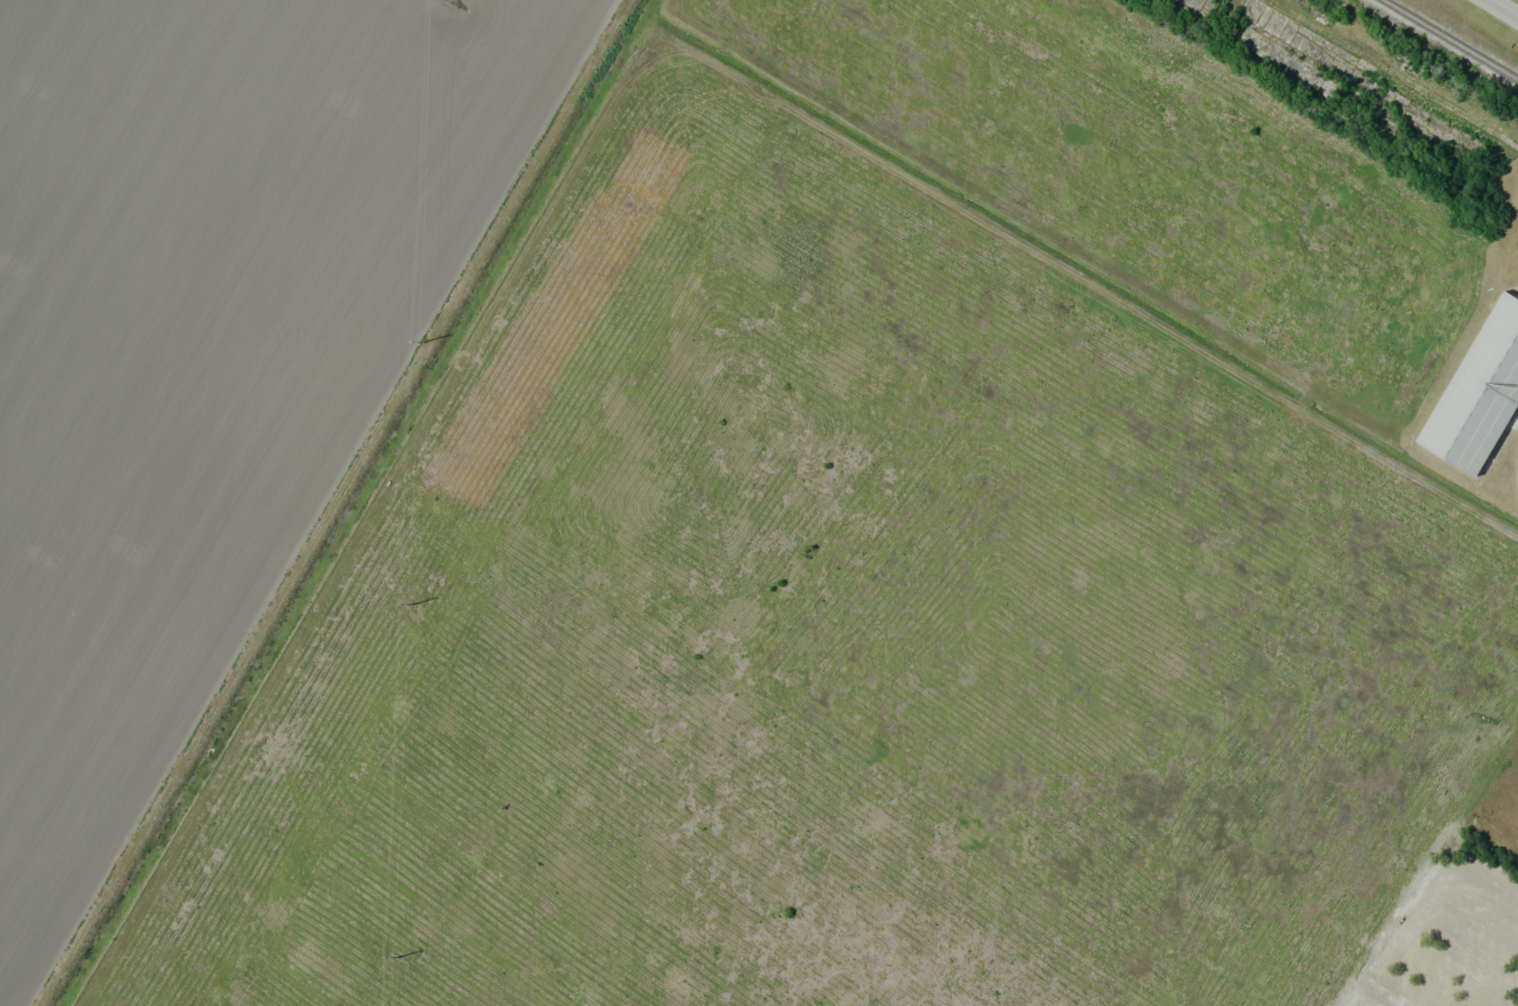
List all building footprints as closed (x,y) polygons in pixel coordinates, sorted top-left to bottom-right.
[(1505,297),(1517,304),(1517,411),(1479,478),(1420,443),(1505,297)]
